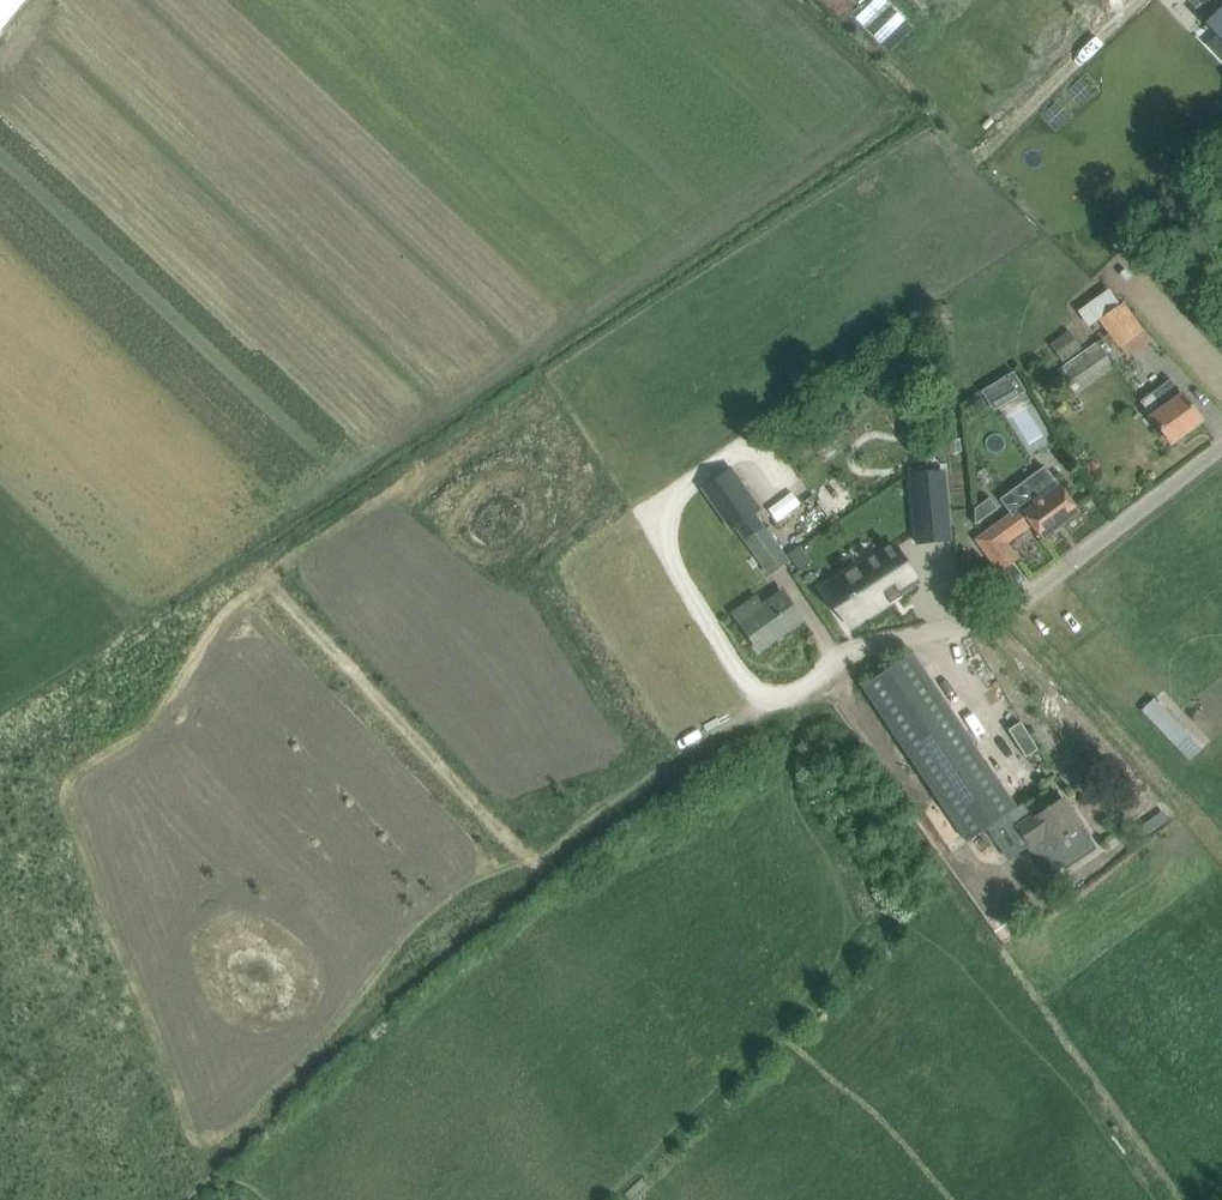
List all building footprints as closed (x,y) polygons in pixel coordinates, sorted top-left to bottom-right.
[(25,0),(0,0),(0,30),(25,0)] [(1194,9),(1210,25),(1198,36),(1207,45),(1221,61),(1221,0),(1204,0),(1194,9)] [(1127,359),(1151,341),(1123,304),(1099,321),(1127,359)] [(1063,364),(1082,350),(1068,331),(1049,345),(1063,364)] [(1072,393),(1111,364),(1097,345),(1058,374),(1072,393)] [(993,407),(1029,394),(1022,372),(985,386),(993,407)] [(1183,395),(1172,380),(1155,393),(1141,402),(1172,444),(1203,421),(1183,395)] [(730,468),(701,489),(731,532),(734,530),(744,543),(761,530),(765,528),(755,515),(760,511),(730,468)] [(976,540),(986,552),(1000,572),(1017,559),(1006,544),(1032,525),(1043,539),(1079,512),(1060,486),(1058,488),(1044,468),(999,500),(1009,515),(976,540)] [(946,470),(911,476),(918,540),(955,533),(946,470)] [(770,577),(791,561),(765,528),(761,530),(744,543),(770,577)] [(812,576),(837,558),(820,533),(794,552),(812,576)] [(845,578),(842,580),(865,616),(888,601),(890,604),(901,597),(900,594),(918,582),(894,546),(858,569),(856,567),(843,575),(845,578)] [(803,619),(789,600),(784,594),(765,608),(757,597),(733,614),(760,651),(803,619)] [(1018,811),(913,655),(864,688),(969,843),(1018,811)] [(1191,735),(1159,702),(1158,704),(1154,700),(1142,712),(1177,749),(1191,735)] [(1017,828),(1030,848),(1045,871),(1051,872),(1064,863),(1067,868),(1082,858),(1078,854),(1093,844),(1082,828),(1083,828),(1063,798),(1017,828)]
